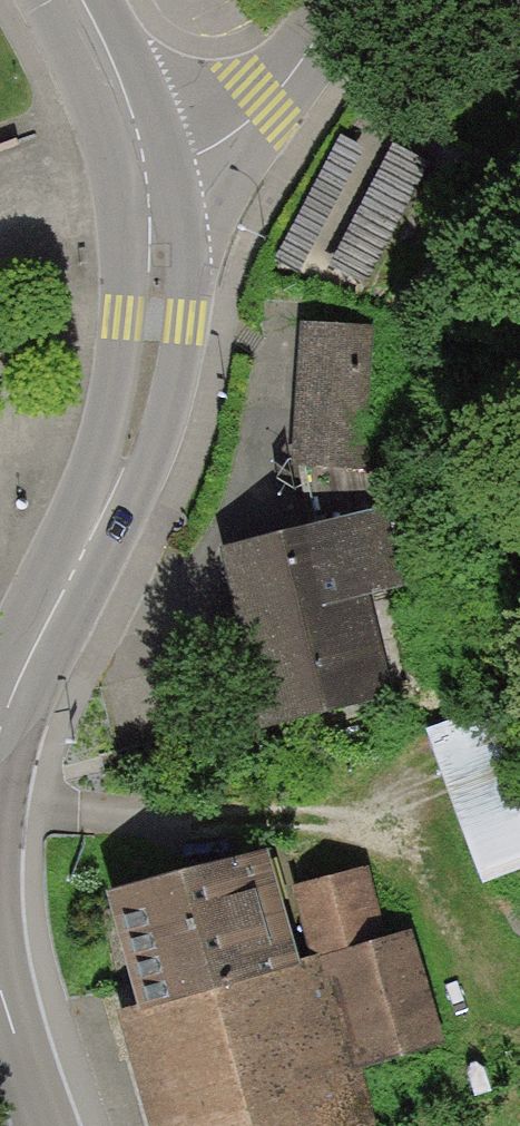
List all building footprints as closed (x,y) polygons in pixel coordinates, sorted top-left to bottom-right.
[(373,328),(301,325),(296,467),(375,469),(377,421),(370,421),(373,328)] [(383,512),(216,550),(259,733),(394,701),(370,599),(401,592),(383,512)] [(427,729),(483,887),(519,874),(519,786),(492,706),(427,729)] [(267,855),(106,900),(139,1016),(298,965),(267,855)] [(368,867),(291,888),(311,960),(320,957),(321,962),(388,940),(368,867)] [(411,932),(388,940),(321,962),(358,1072),(447,1042),(411,932)] [(116,1023),(150,1125),(375,1125),(358,1072),(321,962),(320,957),(311,960),(298,965),(139,1016),(116,1023)]
